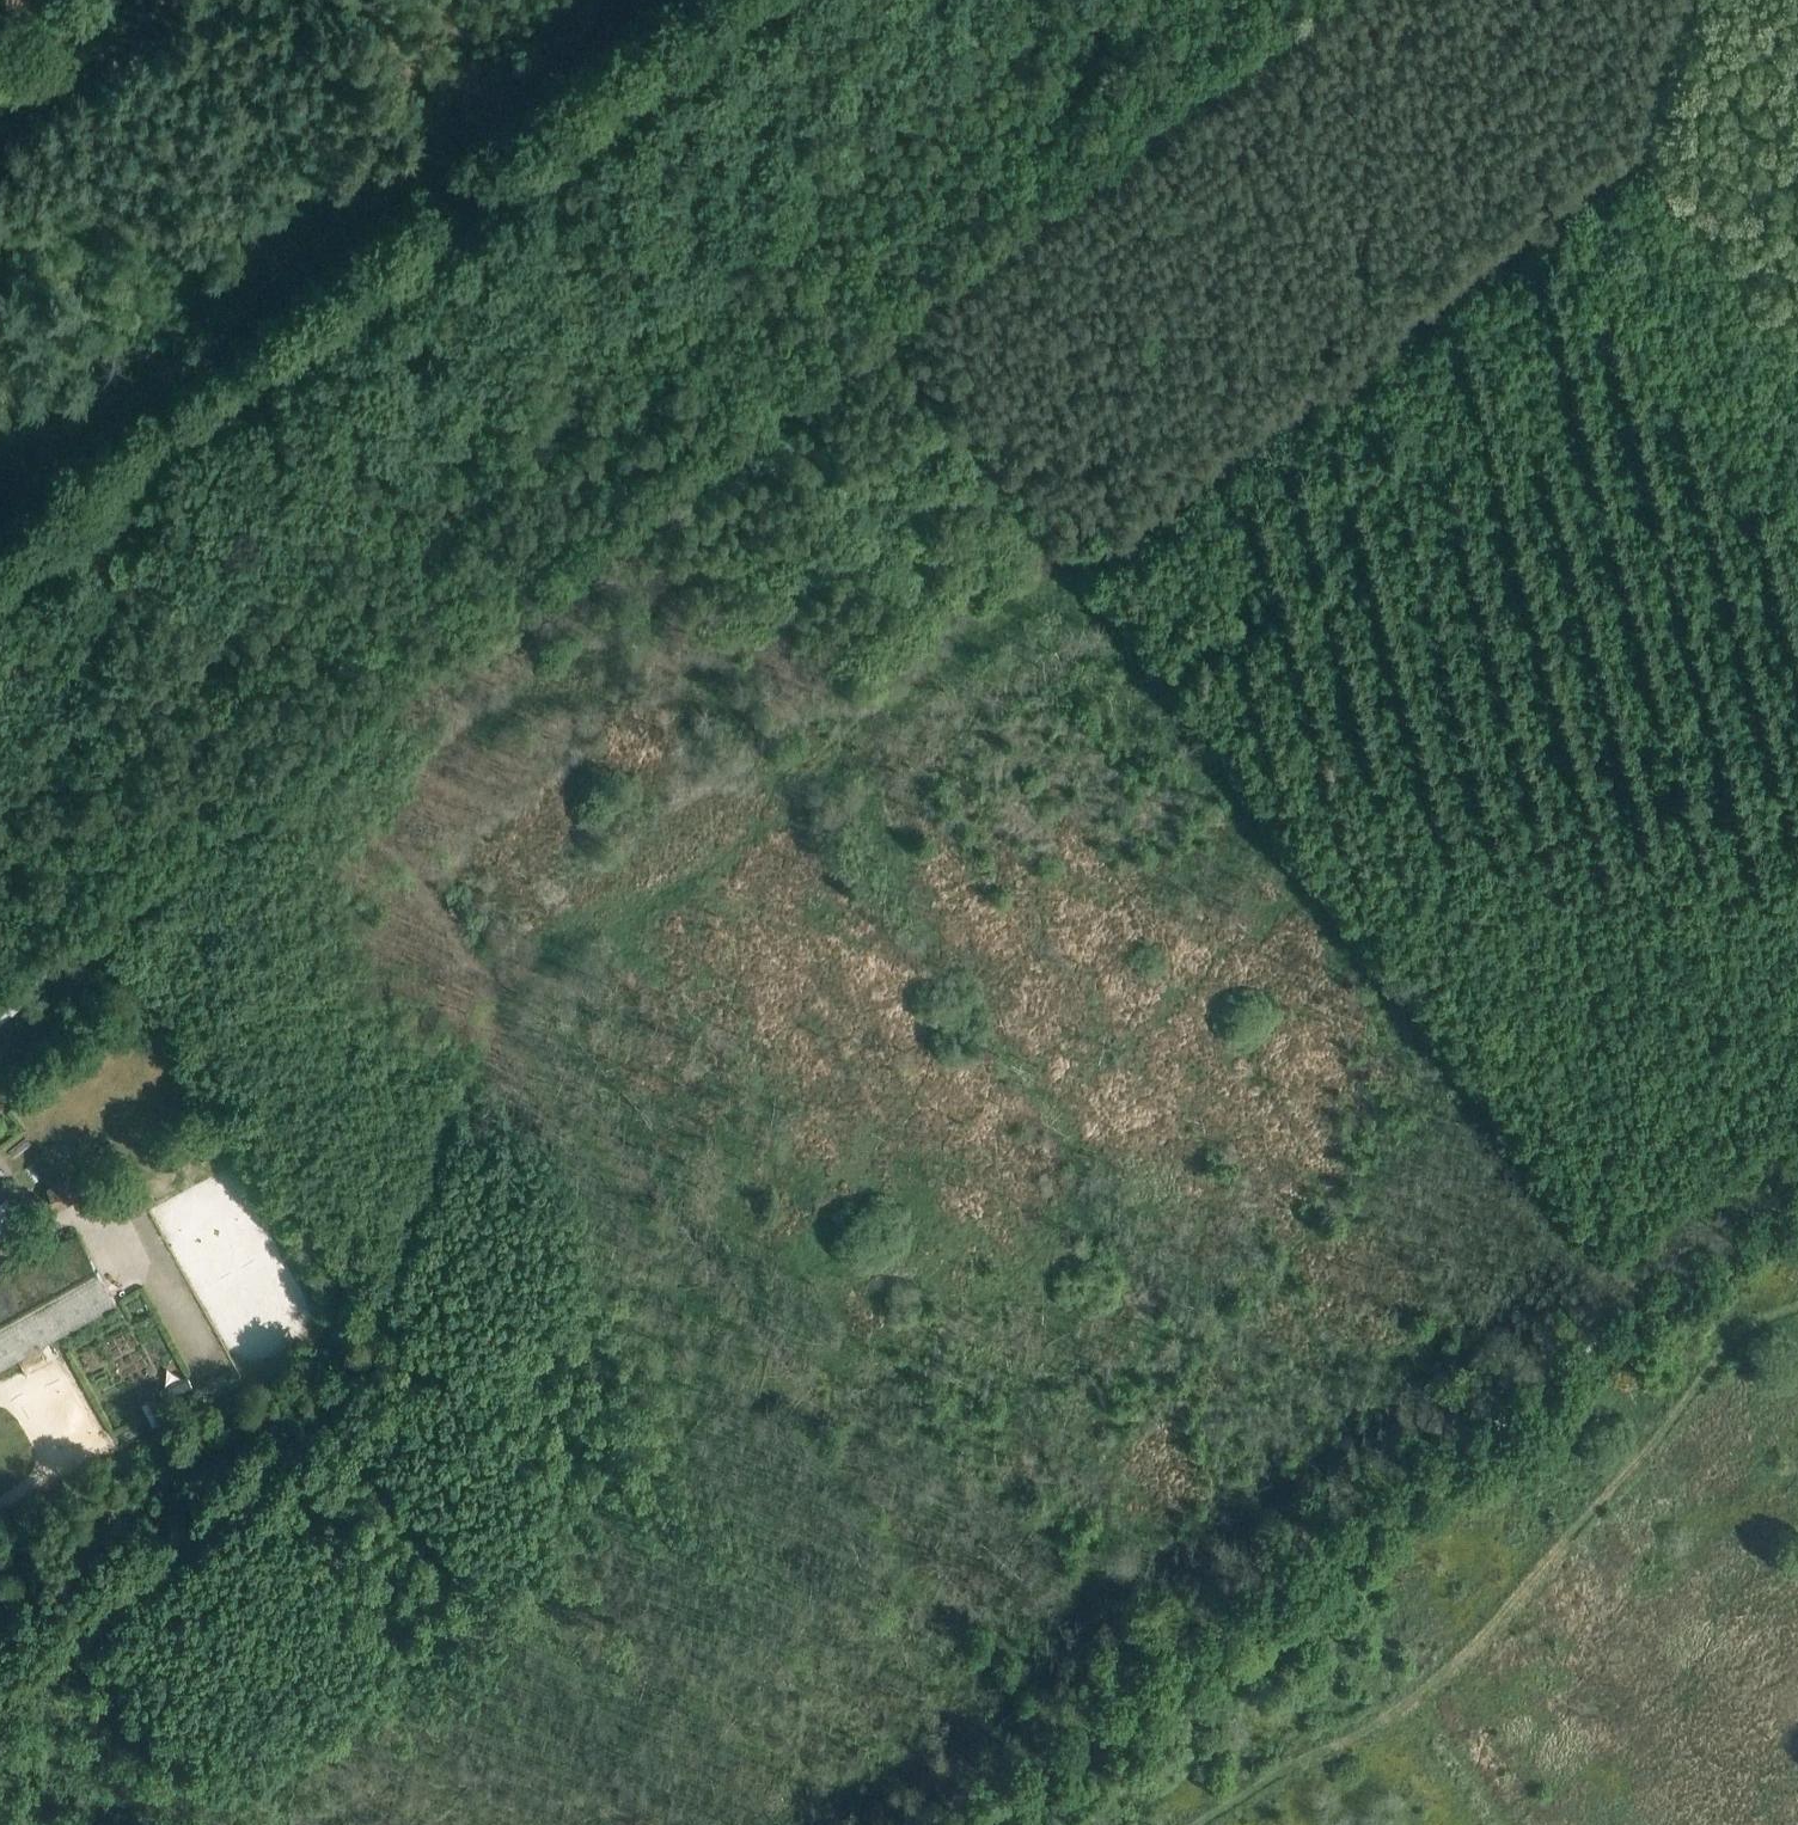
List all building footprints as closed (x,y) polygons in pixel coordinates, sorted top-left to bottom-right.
[(0,1279),(0,1369),(56,1338),(116,1304),(114,1299),(78,1235),(0,1279)]
